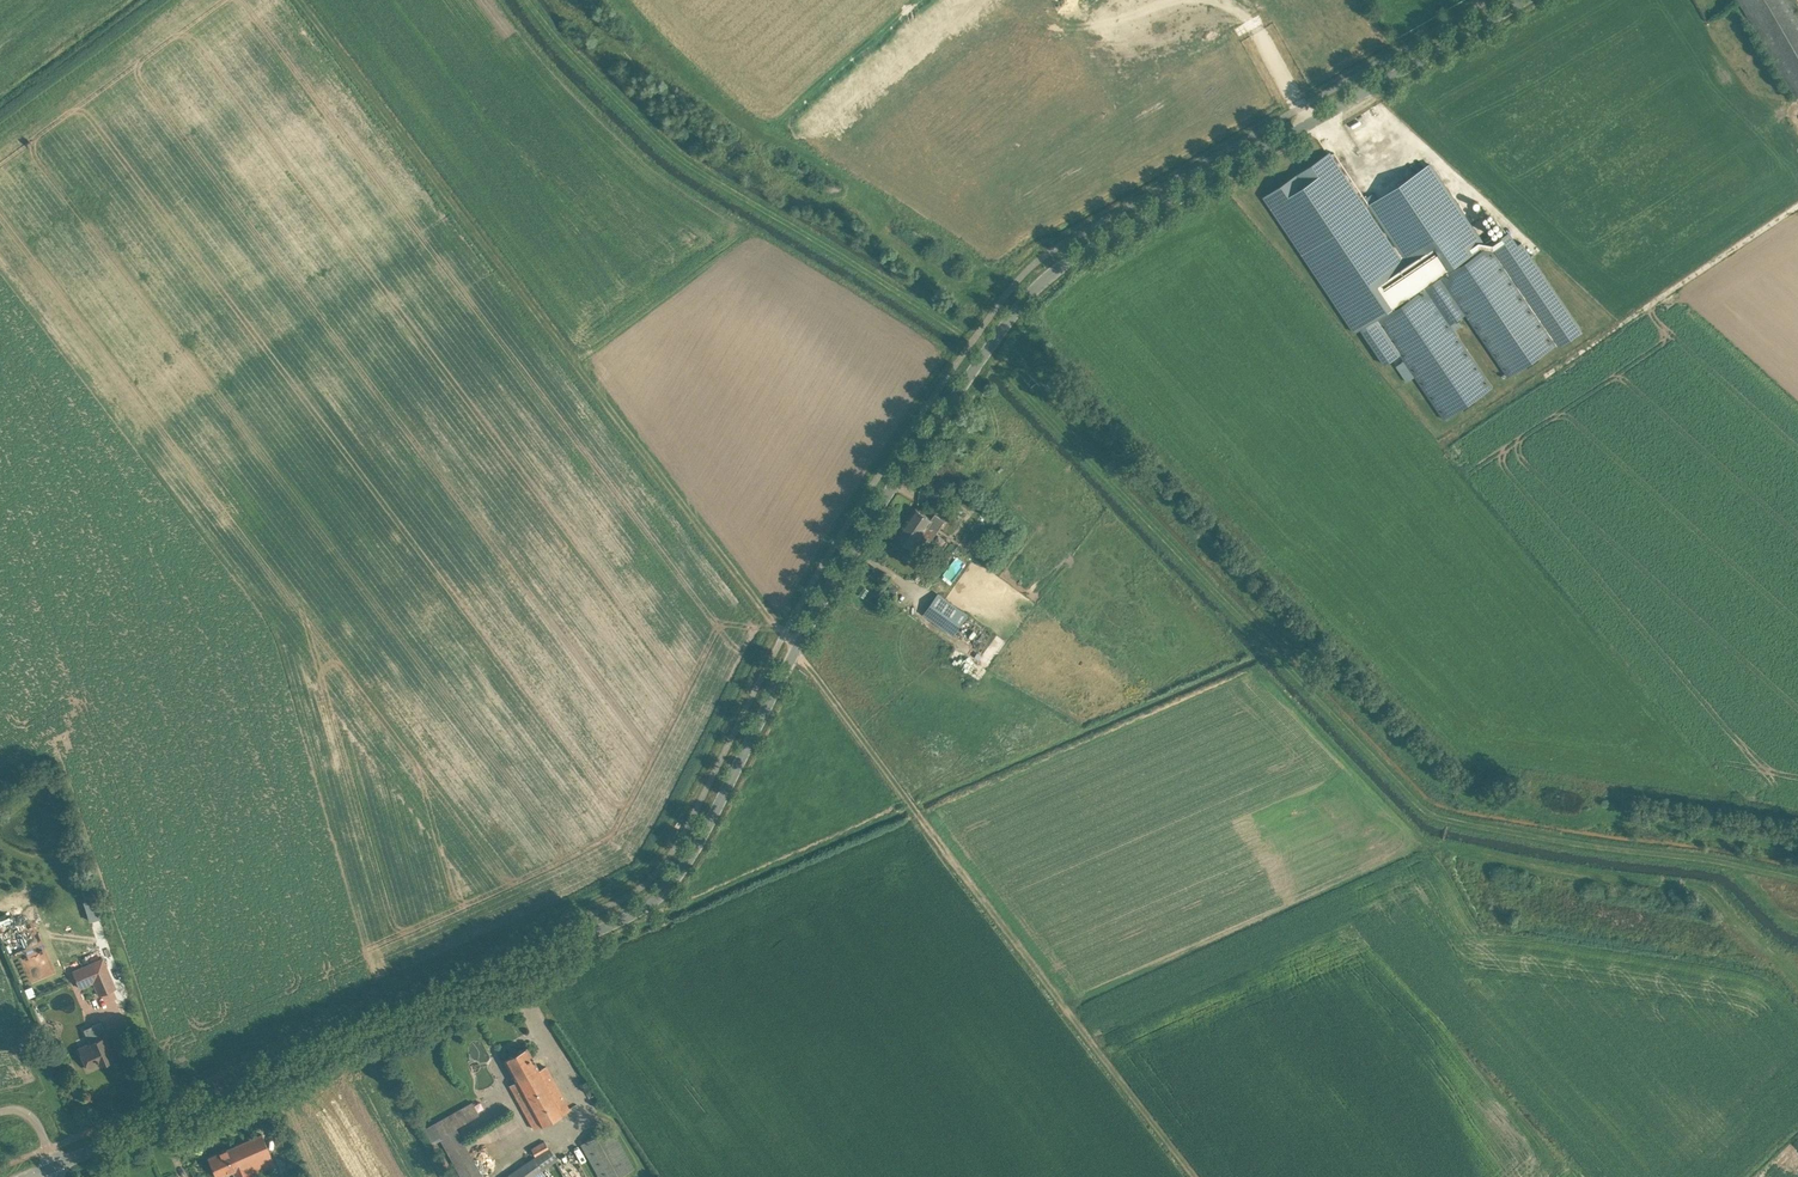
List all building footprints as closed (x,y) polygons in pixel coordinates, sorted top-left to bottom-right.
[(1335,152),(1265,199),(1355,332),(1361,328),(1376,318),(1486,245),(1431,164),(1378,199),(1373,192),(1365,198),(1335,152)] [(1509,231),(1490,244),(1560,346),(1582,330),(1521,240),(1517,243),(1509,231)] [(1486,245),(1376,318),(1400,354),(1404,360),(1415,376),(1444,419),(1493,386),(1455,330),(1451,324),(1457,319),(1458,319),(1463,315),(1466,313),(1466,314),(1509,376),(1556,344),(1488,244),(1486,245)] [(1376,318),(1361,328),(1385,364),(1400,354),(1376,318)] [(916,507),(895,536),(912,547),(923,532),(932,538),(945,520),(935,513),(931,518),(916,507)] [(938,592),(923,613),(953,635),(968,614),(938,592)] [(98,917),(92,897),(81,900),(87,920),(98,917)] [(103,957),(72,970),(80,988),(93,982),(99,995),(116,988),(103,957)] [(90,1042),(79,1047),(84,1058),(88,1069),(112,1059),(103,1037),(102,1037),(99,1031),(104,1029),(101,1021),(84,1029),(90,1042)] [(504,1059),(516,1081),(510,1085),(534,1128),(569,1108),(546,1066),(539,1069),(526,1047),(504,1059)] [(455,1127),(479,1114),(472,1102),(424,1129),(431,1141),(440,1136),(463,1176),(483,1176),(455,1127)] [(602,1176),(618,1176),(636,1167),(612,1124),(582,1140),(602,1176)] [(275,1164),(270,1153),(261,1133),(208,1156),(217,1176),(232,1169),(236,1176),(253,1176),(252,1174),(275,1164)] [(532,1147),(535,1156),(549,1149),(544,1140),(532,1147)] [(541,1169),(533,1157),(505,1176),(530,1176),(541,1169)]
